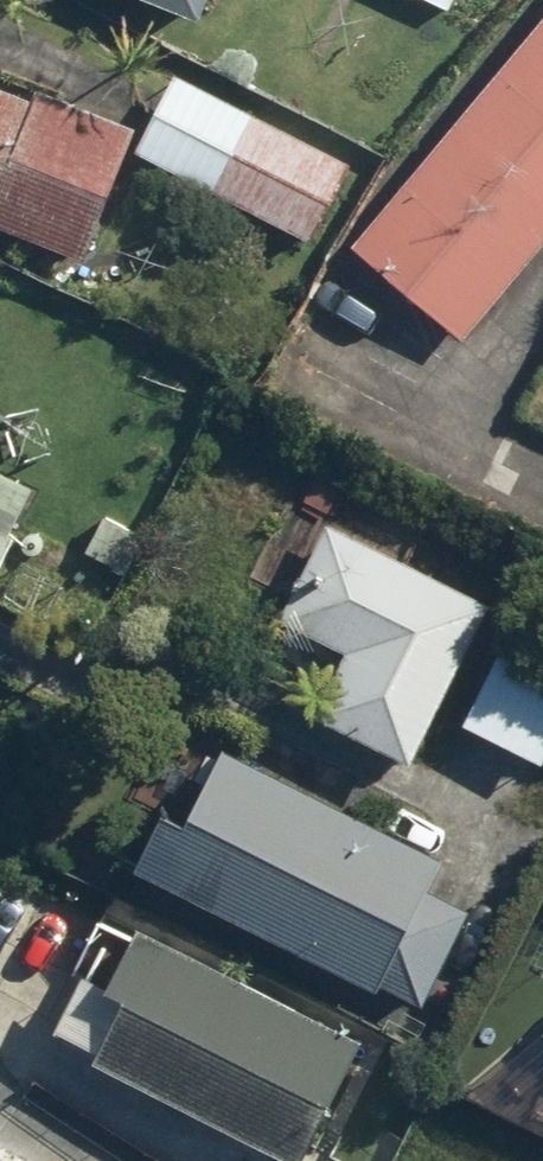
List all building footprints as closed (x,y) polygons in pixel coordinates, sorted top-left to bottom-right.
[(194,12),(198,0),(161,0),(194,12)] [(446,9),(451,0),(428,0),(446,9)] [(542,243),(542,15),(353,248),(464,339),(542,243)] [(176,78),(137,152),(309,242),(348,168),(176,78)] [(35,88),(31,99),(0,87),(0,225),(83,257),(134,126),(35,88)] [(0,468),(0,542),(30,483),(0,468)] [(331,672),(310,714),(406,762),(487,600),(327,521),(267,641),(331,672)] [(510,625),(460,722),(540,764),(542,758),(542,642),(510,625)] [(374,990),(440,856),(192,735),(126,870),(374,990)] [(101,991),(121,1001),(92,1059),(293,1160),(300,1160),(360,1043),(133,928),(101,991)] [(534,1031),(542,1042),(542,1023),(534,1031)]
